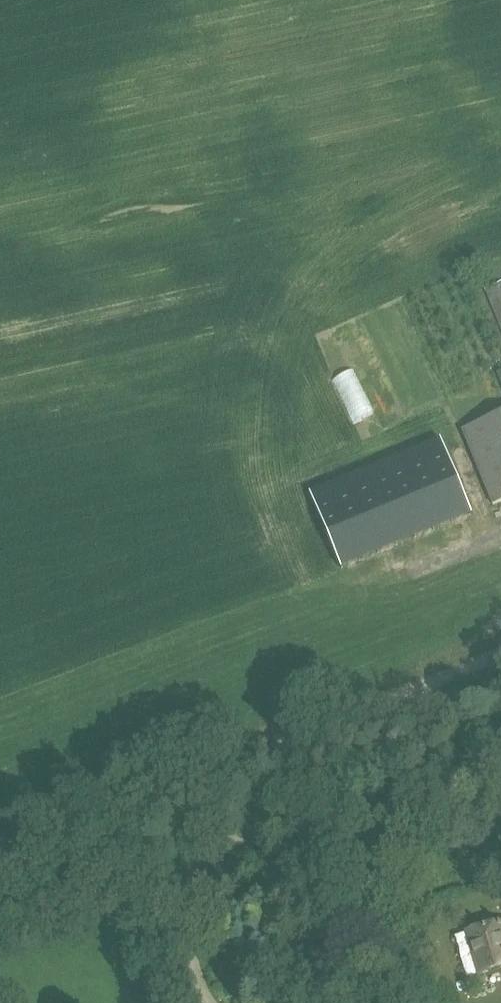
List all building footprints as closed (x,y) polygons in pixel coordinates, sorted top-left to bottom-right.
[(500,329),(500,283),(485,290),(500,329)] [(492,505),(500,501),(500,414),(462,430),(492,505)] [(438,437),(308,490),(340,567),(470,514),(438,437)] [(480,974),(500,968),(500,919),(487,922),(489,927),(469,933),(480,974)]
